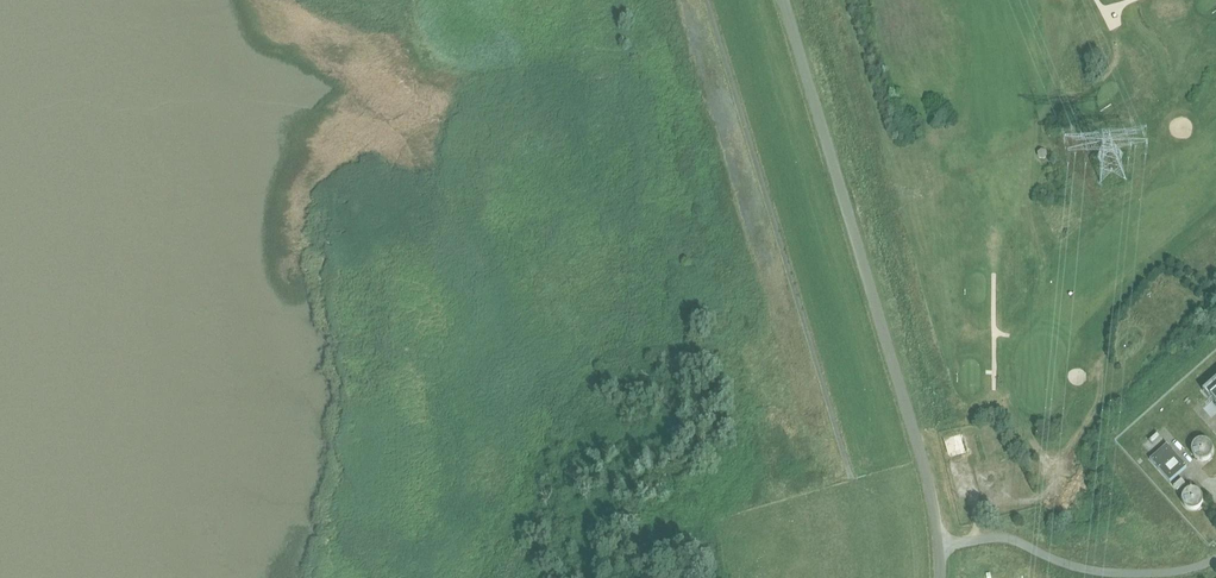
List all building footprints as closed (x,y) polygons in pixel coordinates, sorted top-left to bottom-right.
[(1204,392),(1215,405),(1215,381),(1204,392)] [(1153,445),(1161,438),(1157,434),(1149,441),(1153,445)] [(1209,444),(1206,441),(1201,440),(1197,441),(1193,444),(1191,448),(1191,453),(1192,457),(1196,460),(1200,461),(1204,460),(1208,458),(1211,454),(1211,449),(1209,444)] [(1165,445),(1150,459),(1170,481),(1186,467),(1165,445)] [(1178,478),(1168,483),(1171,488),(1181,484),(1178,478)] [(1183,495),(1182,500),(1183,504),(1186,508),(1190,510),(1195,510),(1199,508),(1202,504),(1203,500),(1202,495),(1199,491),(1195,489),(1190,489),(1186,491),(1183,495)]
